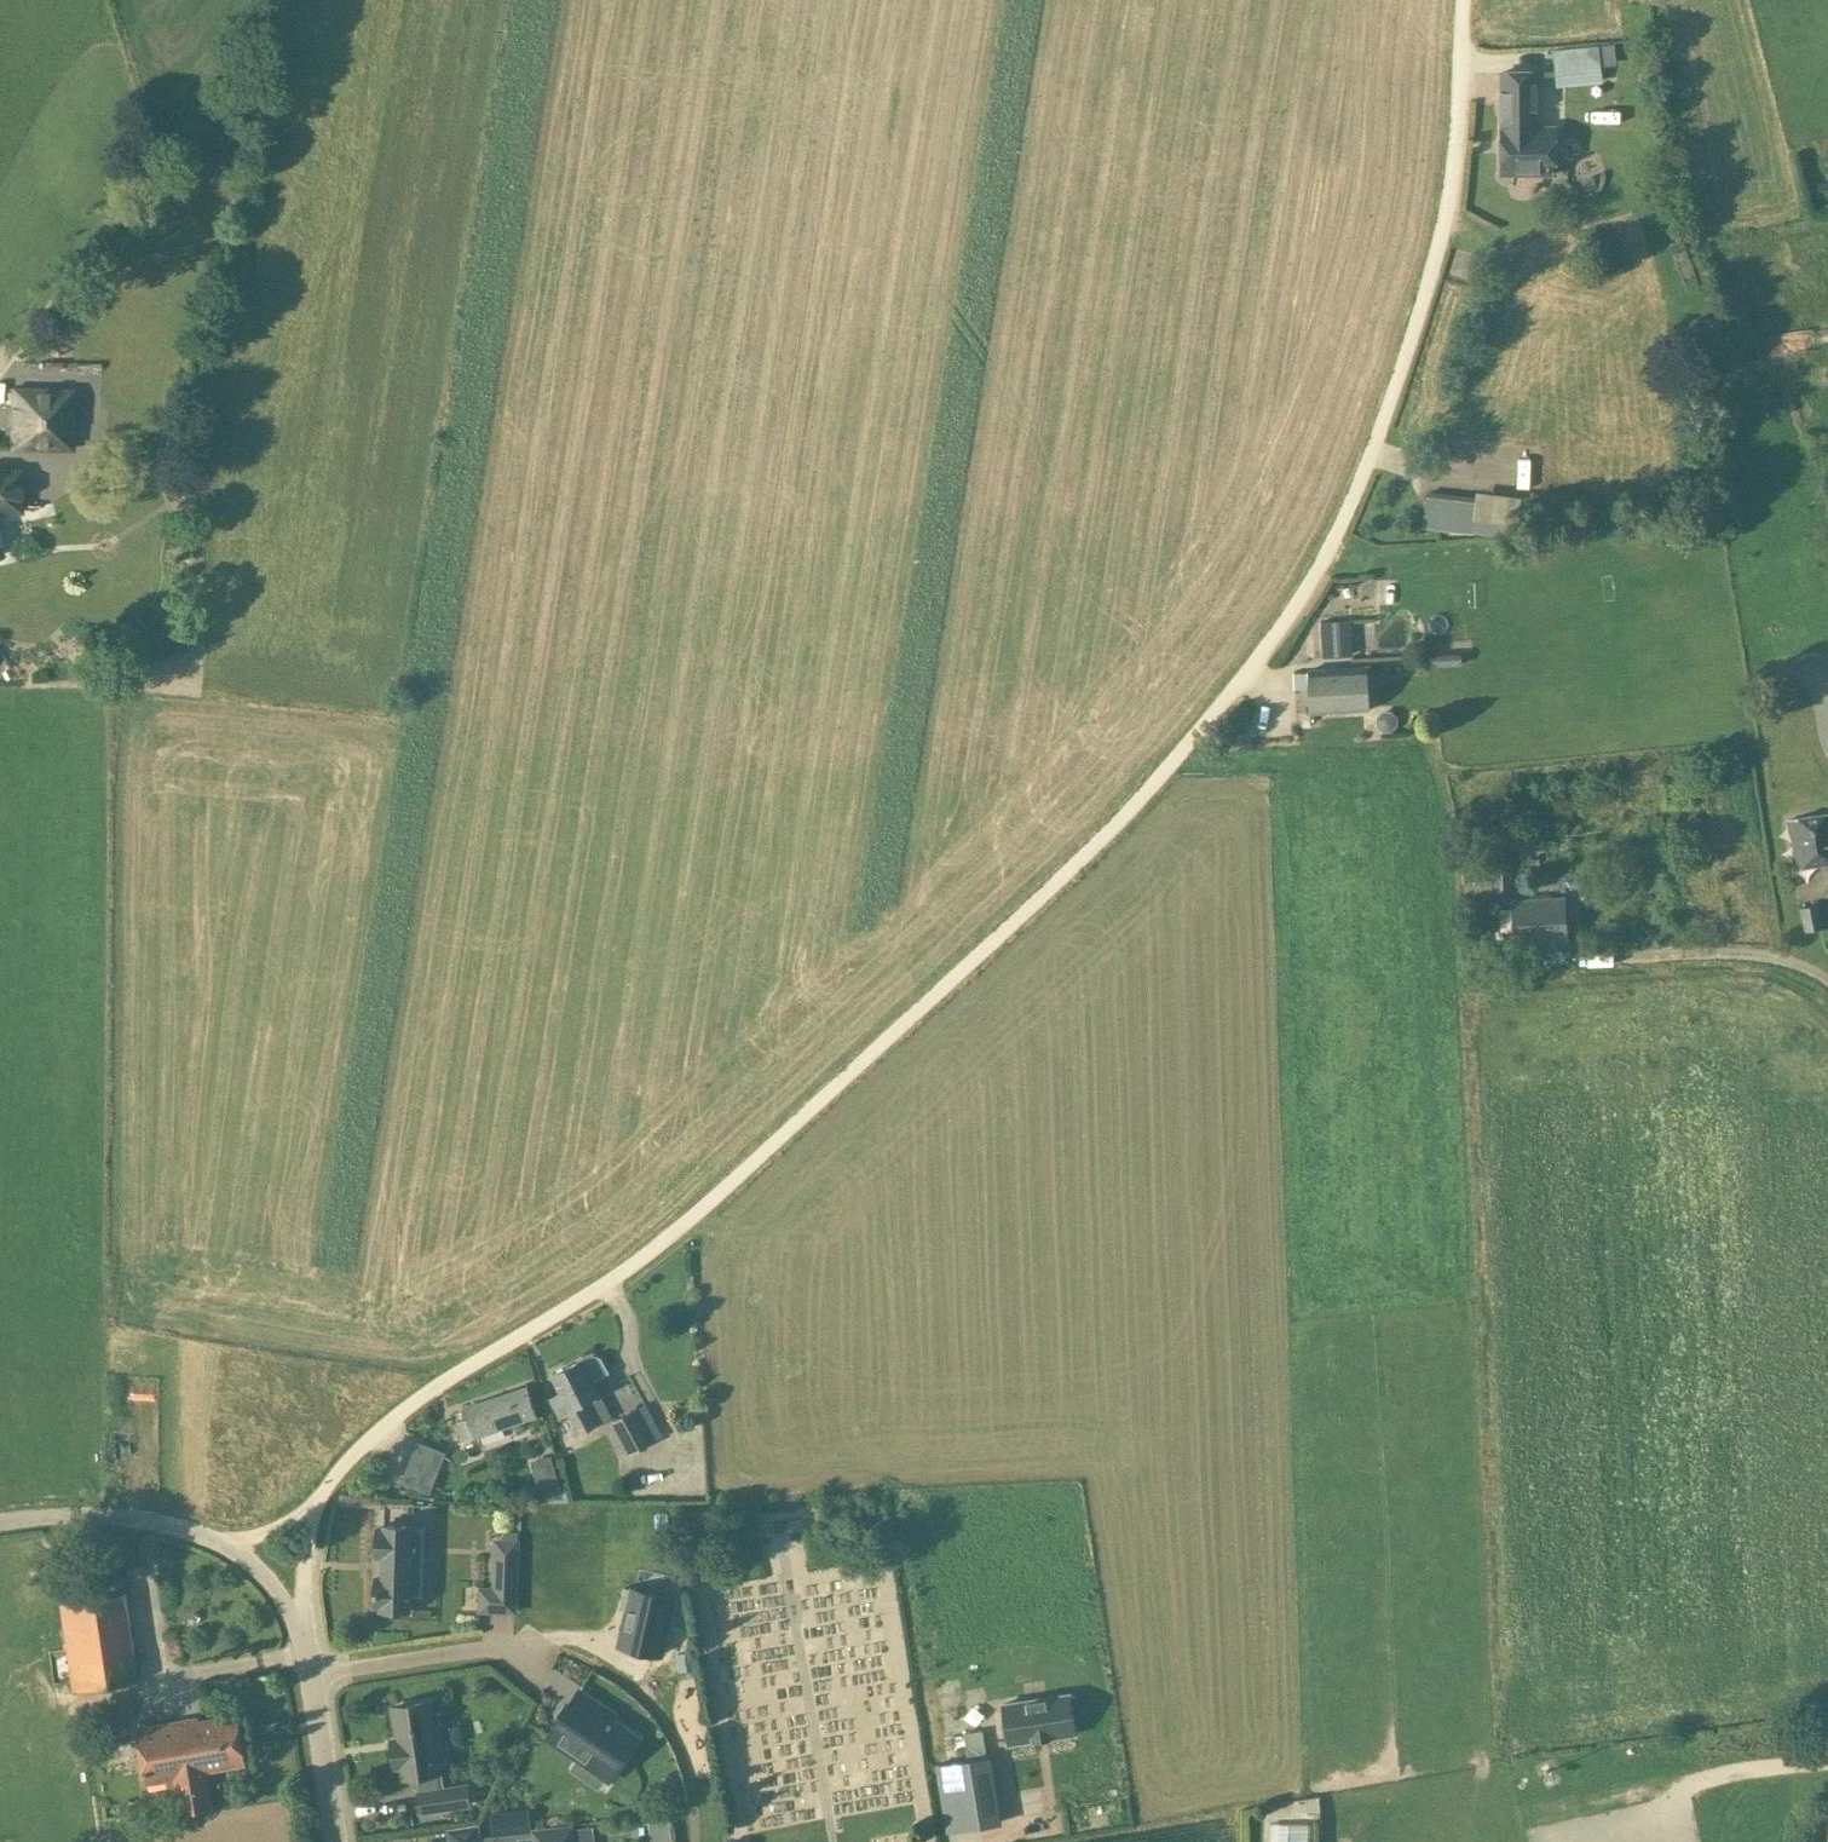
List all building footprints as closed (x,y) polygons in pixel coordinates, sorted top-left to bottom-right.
[(1558,89),(1604,84),(1600,46),(1554,51),(1558,89)] [(1538,73),(1501,73),(1501,176),(1556,176),(1556,126),(1538,126),(1538,73)] [(75,453),(76,389),(12,388),(10,452),(75,453)] [(19,511),(20,473),(0,473),(0,511),(19,511)] [(1424,529),(1474,534),(1478,497),(1427,492),(1424,529)] [(1354,657),(1352,619),(1321,621),(1323,659),(1354,657)] [(1367,667),(1357,668),(1323,670),(1308,671),(1311,715),(1370,711),(1367,667)] [(1827,863),(1827,816),(1788,822),(1795,868),(1827,863)] [(1560,858),(1559,840),(1507,843),(1507,845),(1495,846),(1496,857),(1491,857),(1491,867),(1464,868),(1466,899),(1494,898),(1494,893),(1514,892),(1513,855),(1509,855),(1509,853),(1512,853),(1512,852),(1521,851),(1521,865),(1541,864),(1540,859),(1560,858)] [(1512,900),(1514,946),(1569,943),(1567,898),(1512,900)] [(1820,907),(1801,909),(1805,932),(1824,929),(1827,928),(1827,906),(1820,908),(1820,907)] [(582,1435),(612,1418),(593,1383),(609,1374),(601,1359),(594,1356),(582,1363),(581,1361),(552,1377),(561,1394),(551,1400),(560,1418),(569,1413),(582,1435)] [(479,1442),(477,1437),(537,1418),(527,1388),(463,1408),(467,1419),(455,1423),(461,1443),(467,1441),(468,1446),(479,1442)] [(629,1455),(664,1437),(647,1404),(612,1422),(629,1455)] [(407,1470),(402,1483),(426,1493),(431,1479),(407,1470)] [(556,1475),(537,1480),(542,1499),(562,1494),(556,1475)] [(430,1523),(430,1505),(413,1505),(412,1523),(430,1523)] [(376,1578),(375,1607),(381,1607),(381,1611),(410,1611),(410,1596),(422,1596),(424,1542),(412,1542),(412,1527),(383,1526),(383,1529),(377,1529),(376,1558),(383,1558),(382,1579),(376,1578)] [(505,1532),(504,1539),(494,1539),(492,1587),(479,1587),(478,1612),(489,1613),(517,1614),(518,1604),(520,1540),(518,1540),(518,1533),(505,1532)] [(628,1589),(622,1611),(631,1613),(623,1648),(663,1657),(677,1600),(628,1589)] [(61,1604),(73,1692),(139,1680),(126,1592),(61,1604)] [(559,1722),(548,1738),(611,1780),(639,1738),(606,1716),(609,1711),(579,1691),(568,1708),(566,1707),(556,1720),(559,1722)] [(1071,1695),(1004,1705),(1009,1744),(1034,1740),(1034,1741),(1052,1739),(1052,1738),(1076,1734),(1071,1695)] [(399,1753),(394,1754),(396,1768),(402,1767),(403,1779),(419,1777),(421,1793),(419,1793),(421,1812),(457,1807),(454,1788),(442,1790),(439,1771),(438,1771),(438,1773),(433,1773),(430,1751),(435,1750),(435,1751),(436,1751),(436,1749),(442,1748),(439,1728),(433,1729),(429,1703),(393,1708),(399,1753)] [(237,1714),(197,1721),(197,1719),(135,1730),(145,1783),(174,1778),(180,1813),(213,1808),(207,1772),(246,1765),(237,1714)] [(967,1731),(970,1756),(989,1754),(986,1729),(967,1731)] [(936,1764),(948,1832),(1005,1822),(993,1754),(936,1764)] [(671,1841),(669,1816),(650,1818),(652,1841),(660,1841),(671,1841)] [(449,1841),(482,1841),(480,1824),(447,1828),(449,1841)] [(532,1829),(533,1841),(576,1841),(574,1824),(532,1829)] [(1309,1824),(1269,1824),(1269,1841),(1309,1841),(1309,1824)]
